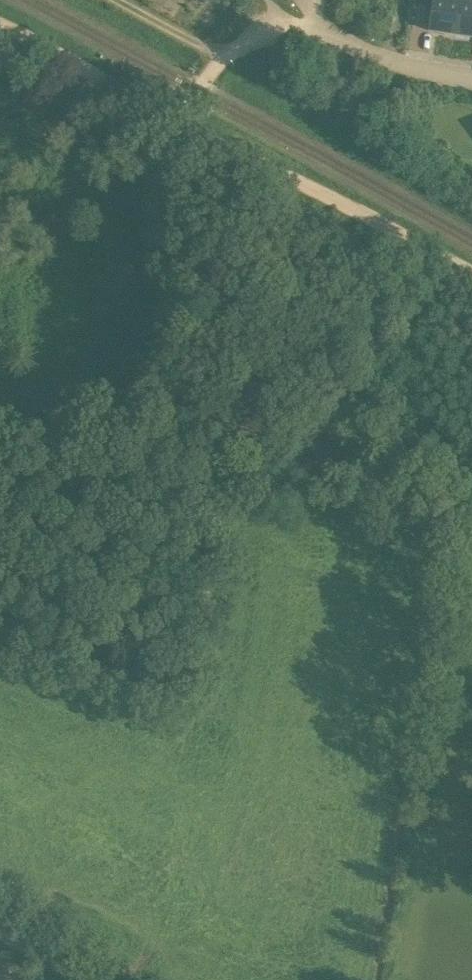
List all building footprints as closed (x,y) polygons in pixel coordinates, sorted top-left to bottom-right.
[(453,34),(458,0),(427,0),(434,1),(429,31),(453,34)] [(453,34),(471,37),(471,0),(458,0),(453,34)]
